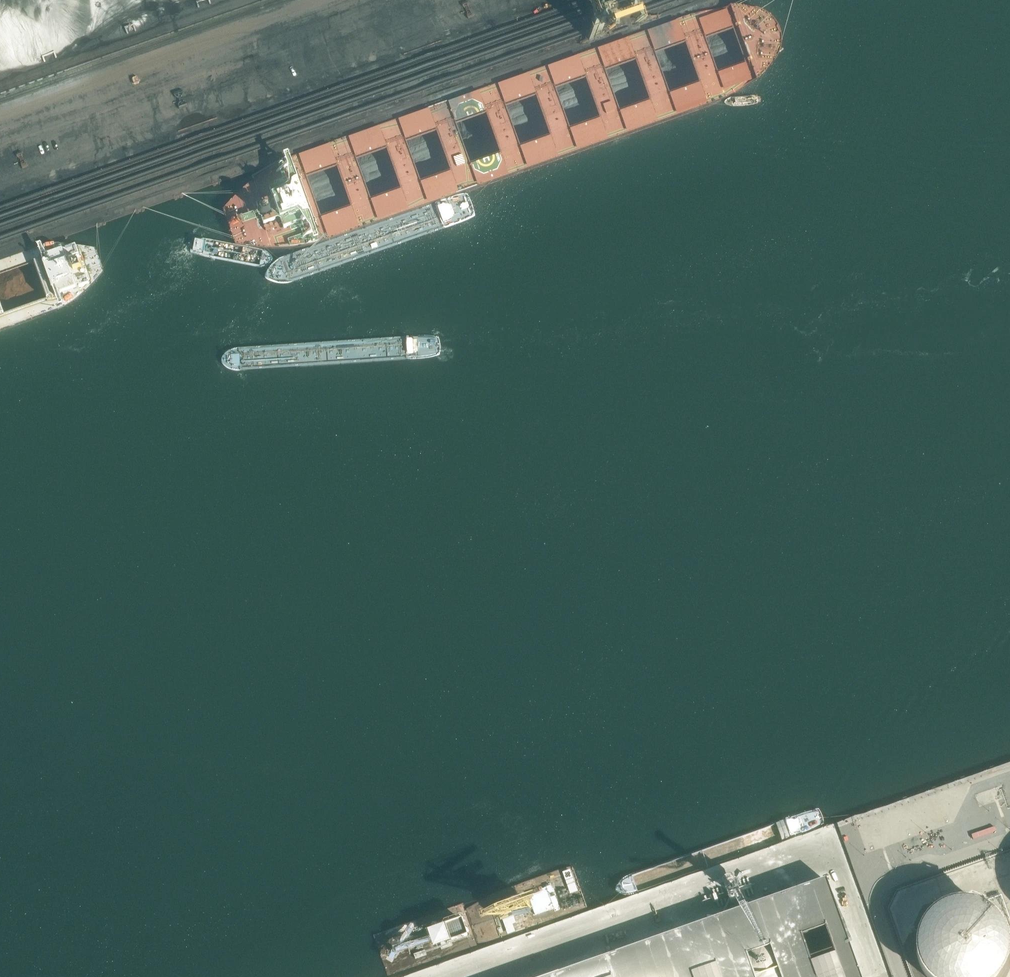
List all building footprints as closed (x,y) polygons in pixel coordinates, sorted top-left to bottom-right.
[(553,976),(860,976),(825,881),(553,976)] [(1001,973),(1005,964),(1007,955),(1007,945),(1005,936),(1001,927),(996,920),(989,914),(981,909),(972,907),(963,906),(954,907),(945,910),(937,914),(930,920),(925,927),(921,936),(919,945),(919,954),(921,963),(924,971),(928,976),(998,976),(1001,973)]
